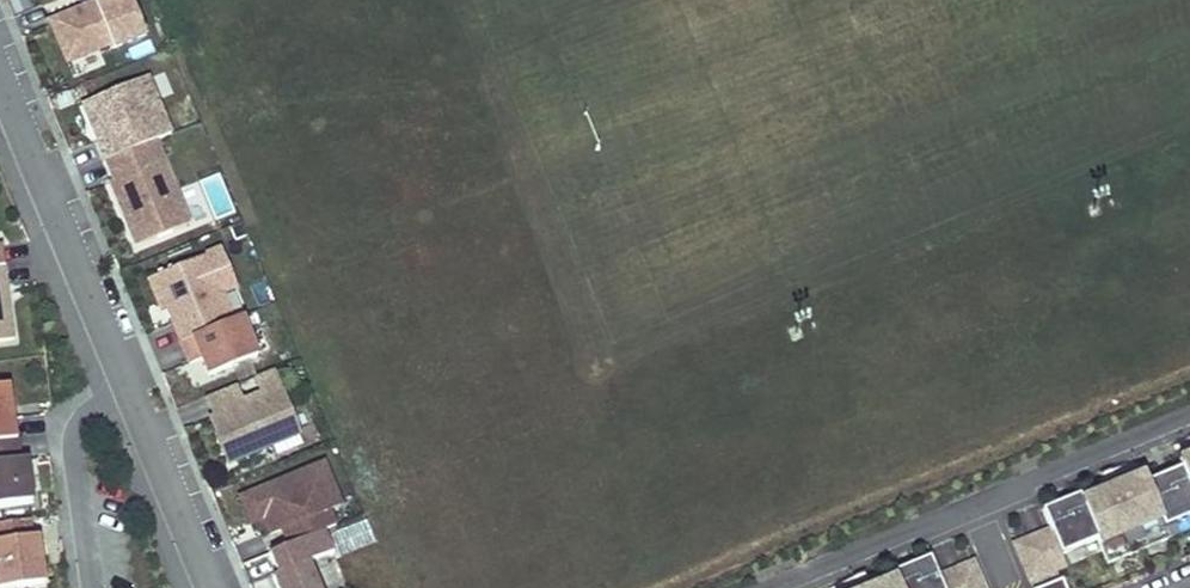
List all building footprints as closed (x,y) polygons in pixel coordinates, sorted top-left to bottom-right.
[(49,22),(59,46),(70,41),(77,58),(113,43),(115,48),(145,35),(130,0),(102,0),(81,9),(49,22)] [(81,9),(102,0),(77,0),(81,9)] [(155,52),(149,40),(129,49),(134,61),(155,52)] [(77,58),(70,41),(59,46),(66,62),(77,58)] [(81,104),(105,161),(154,141),(170,134),(146,77),(81,104)] [(67,101),(63,92),(47,99),(50,108),(67,101)] [(189,224),(154,141),(105,161),(113,181),(109,182),(123,216),(127,214),(139,244),(189,224)] [(237,288),(221,250),(153,278),(163,301),(181,344),(232,322),(221,294),(237,288)] [(2,267),(0,267),(0,342),(12,340),(2,267)] [(163,301),(153,278),(148,280),(158,303),(163,301)] [(248,315),(237,288),(221,294),(232,322),(241,318),(248,315)] [(256,356),(241,318),(232,322),(181,344),(189,364),(200,360),(207,377),(256,356)] [(271,446),(298,435),(286,404),(271,370),(255,377),(263,397),(242,406),(217,417),(210,420),(228,464),(271,446)] [(8,386),(0,387),(0,443),(16,441),(8,386)] [(242,406),(234,386),(209,397),(217,417),(242,406)] [(320,438),(302,398),(286,404),(298,435),(271,446),(275,457),(320,438)] [(24,460),(19,461),(16,441),(0,443),(0,506),(30,502),(24,460)] [(1180,462),(1183,469),(1148,484),(1145,476),(1083,502),(1081,496),(1043,512),(1052,531),(1016,546),(1031,581),(1066,567),(1062,555),(1098,540),(1108,565),(1171,539),(1166,528),(1176,523),(1189,518),(1189,457),(1180,462)] [(341,505),(323,464),(253,494),(264,520),(270,535),(282,530),(289,546),(335,527),(328,510),(341,505)] [(264,520),(253,494),(239,499),(250,526),(264,520)] [(36,538),(33,539),(30,520),(0,524),(0,587),(20,587),(43,585),(36,538)] [(1180,535),(1176,523),(1166,528),(1171,539),(1180,535)] [(975,563),(939,577),(931,558),(894,574),(897,580),(876,587),(985,587),(975,563)] [(309,563),(272,578),(276,587),(319,587),(309,563)] [(1063,579),(1043,587),(1067,587),(1063,579)]
